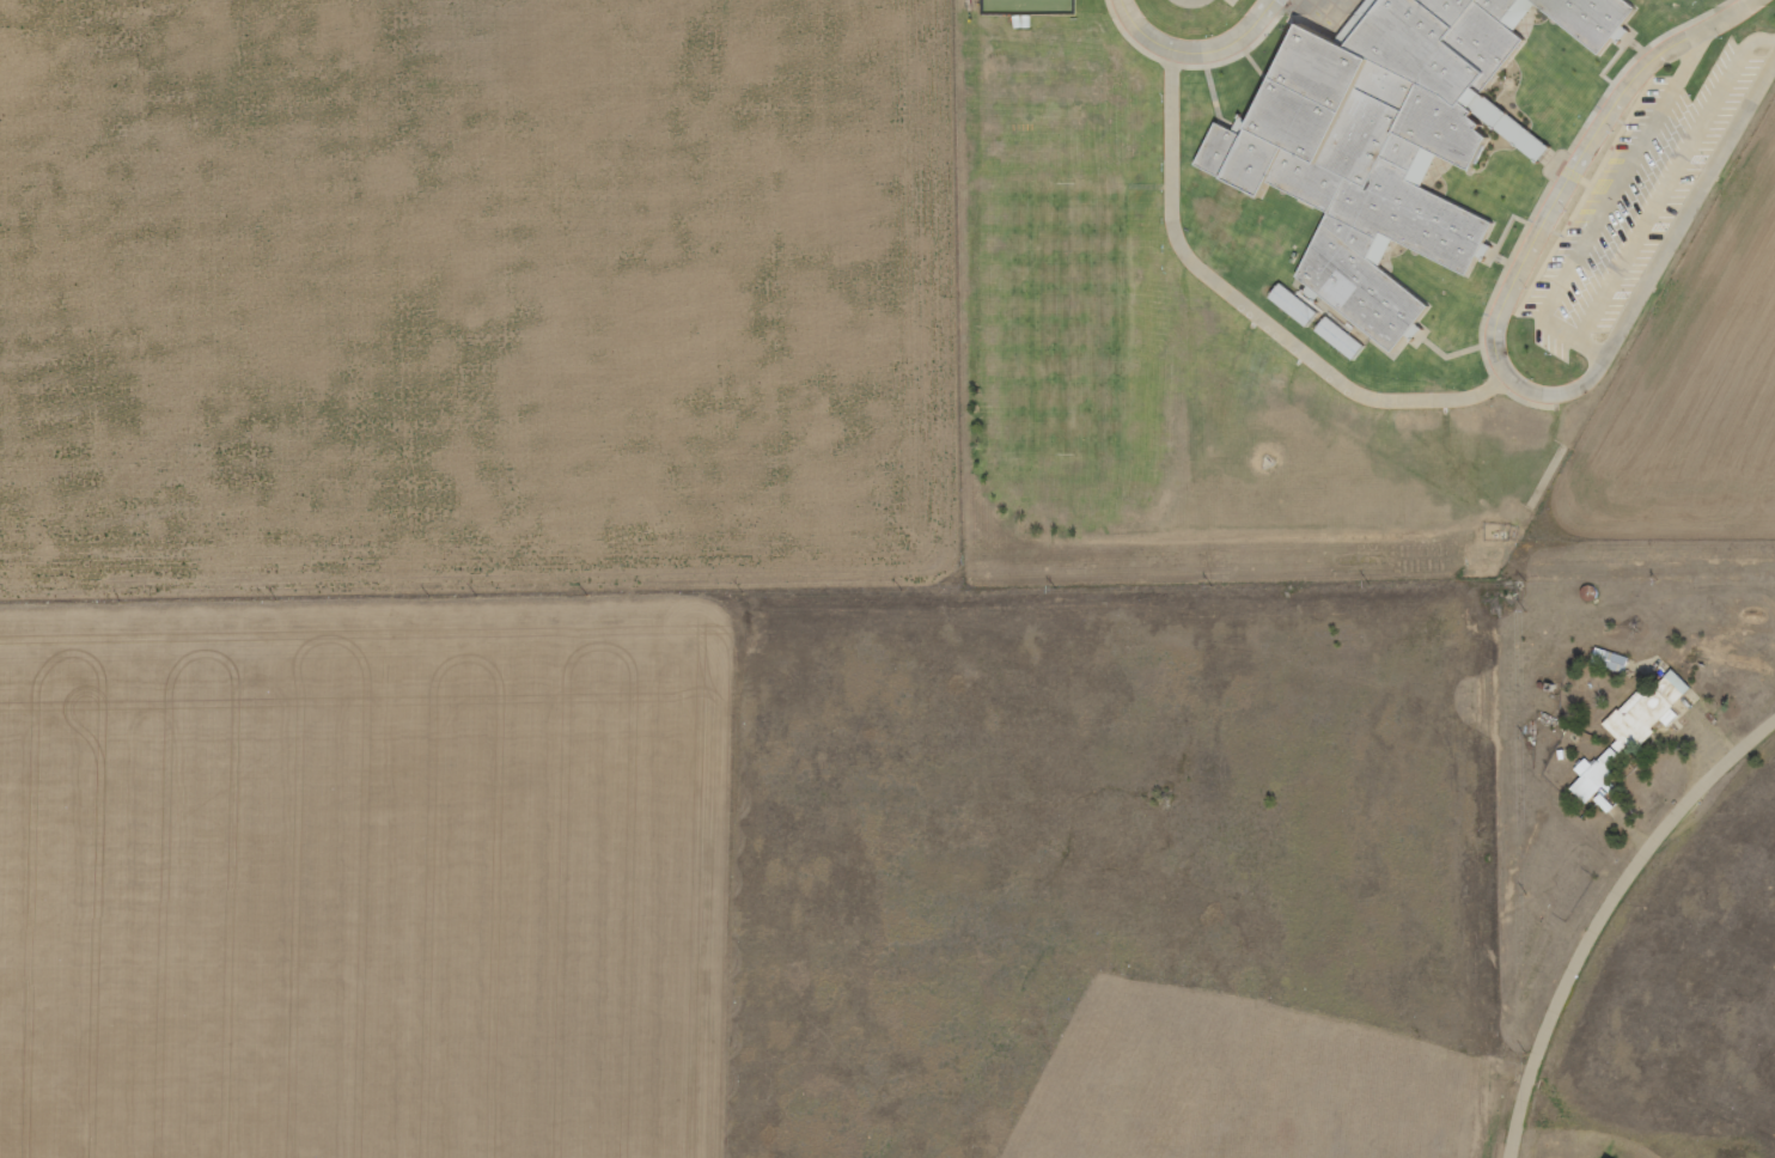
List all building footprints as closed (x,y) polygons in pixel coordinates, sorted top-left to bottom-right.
[(1331,50),(1283,26),(1276,55),(1230,134),(1208,124),(1188,166),(1245,199),(1255,181),(1319,214),(1288,279),(1383,354),(1419,307),(1360,260),(1372,233),(1458,278),(1483,225),(1397,181),(1413,148),(1458,171),(1475,139),(1465,130),(1468,126),(1457,120),(1460,115),(1462,112),(1531,164),(1542,148),(1469,93),(1514,41),(1492,23),(1510,0),(1370,0),(1331,50)] [(1615,0),(1520,0),(1590,56),(1625,8),(1615,0)] [(1590,601),(1595,589),(1582,584),(1577,596),(1590,601)] [(1587,660),(1620,674),(1626,659),(1593,645),(1587,660)] [(1601,729),(1627,753),(1689,687),(1663,663),(1601,729)] [(1565,788),(1581,804),(1588,797),(1605,814),(1612,806),(1601,795),(1617,780),(1610,773),(1621,761),(1606,747),(1588,765),(1581,759),(1571,769),(1578,775),(1565,788)]
